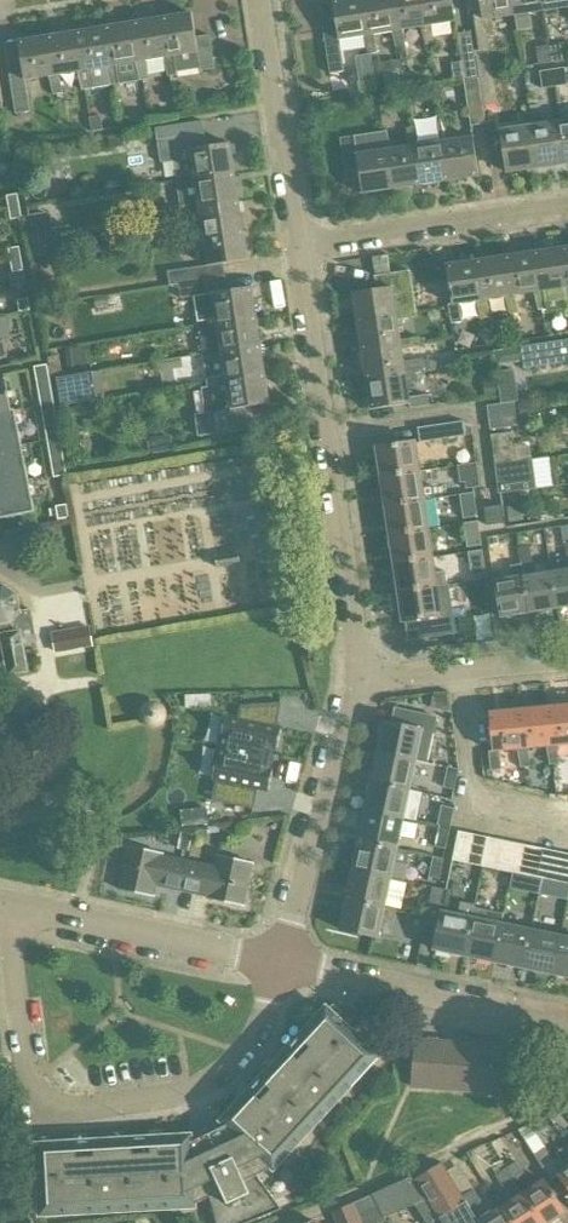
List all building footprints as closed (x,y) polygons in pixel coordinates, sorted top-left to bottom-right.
[(363,38),(369,37),(364,0),(345,0),(334,2),(337,25),(322,27),(330,75),(344,72),(339,41),(363,38)] [(393,0),(364,0),(369,37),(363,38),(368,56),(377,54),(374,36),(393,33),(397,31),(393,0)] [(421,28),(426,27),(423,0),(393,0),(397,31),(393,33),(396,51),(400,50),(402,59),(408,58),(404,31),(421,28)] [(421,28),(425,46),(435,45),(433,26),(456,22),(452,0),(423,0),(426,27),(421,28)] [(493,47),(491,35),(496,34),(493,20),(514,17),(511,0),(481,0),(483,13),(474,14),(479,49),(474,50),(478,79),(494,76),(497,76),(493,47)] [(518,31),(532,29),(530,14),(543,12),(542,0),(511,0),(514,17),(515,16),(518,31)] [(543,12),(567,8),(567,0),(542,0),(543,12)] [(177,76),(176,73),(199,69),(200,72),(214,70),(209,37),(194,39),(191,15),(162,19),(168,58),(164,59),(167,78),(177,76)] [(168,58),(162,19),(134,23),(140,63),(136,64),(139,81),(139,82),(149,80),(146,62),(164,59),(168,58)] [(110,85),(111,87),(139,81),(136,64),(140,63),(134,23),(105,28),(111,67),(107,68),(110,85)] [(82,72),(78,72),(82,91),(91,89),(110,85),(107,68),(111,67),(105,28),(75,32),(82,72)] [(53,76),(49,77),(53,96),(62,95),(59,75),(78,72),(82,72),(75,32),(47,37),(53,76)] [(478,79),(474,50),(471,32),(457,34),(461,61),(452,63),(454,79),(463,78),(464,81),(478,79)] [(49,77),(53,76),(47,37),(18,42),(23,73),(0,76),(0,84),(3,104),(10,142),(33,139),(32,130),(25,81),(49,77)] [(561,45),(549,47),(552,63),(564,62),(561,45)] [(552,63),(549,47),(537,49),(539,65),(552,63)] [(565,69),(553,71),(555,89),(567,87),(565,69)] [(555,89),(553,71),(540,73),(543,91),(555,89)] [(405,87),(403,72),(384,75),(386,89),(405,87)] [(494,76),(478,79),(482,107),(499,105),(494,76)] [(478,79),(464,81),(471,127),(485,125),(485,122),(482,107),(478,79)] [(358,82),(360,94),(360,95),(377,92),(377,91),(375,80),(358,82)] [(158,144),(162,163),(176,161),(178,179),(193,175),(194,180),(233,174),(229,145),(205,149),(201,121),(156,128),(158,144)] [(443,143),(448,142),(445,123),(436,125),(438,144),(420,146),(415,147),(421,187),(449,183),(443,143)] [(537,170),(567,166),(561,124),(531,128),(537,170)] [(415,147),(420,146),(416,128),(407,129),(409,148),(390,151),(386,151),(392,191),(421,187),(415,147)] [(537,170),(531,128),(502,132),(507,174),(537,170)] [(359,171),(363,195),(392,191),(386,151),(390,151),(386,132),(378,133),(380,153),(357,156),(354,137),(340,139),(345,173),(359,171)] [(127,146),(125,135),(109,138),(111,149),(127,146)] [(473,138),(448,142),(443,143),(449,183),(479,178),(473,138)] [(238,203),(233,174),(194,180),(193,175),(178,179),(176,179),(178,189),(181,208),(198,204),(199,209),(238,203)] [(7,196),(9,208),(20,206),(18,194),(7,196)] [(200,215),(203,234),(204,238),(242,232),(238,203),(199,209),(198,204),(181,208),(182,217),(200,215)] [(9,208),(11,220),(22,218),(20,206),(9,208)] [(29,216),(32,235),(51,232),(47,213),(29,216)] [(204,238),(203,234),(185,237),(187,246),(205,244),(208,267),(191,270),(193,284),(225,279),(223,266),(247,262),(242,232),(204,238)] [(33,241),(36,258),(65,253),(62,237),(33,241)] [(22,259),(20,247),(9,249),(11,261),(22,259)] [(535,293),(539,312),(549,311),(546,291),(564,288),(567,287),(567,281),(563,249),(534,253),(539,292),(535,293)] [(511,296),(506,297),(511,316),(519,315),(517,296),(535,293),(539,292),(534,253),(505,258),(511,296)] [(481,300),(477,301),(481,321),(490,319),(488,299),(506,297),(511,296),(505,258),(476,262),(481,300)] [(24,271),(22,259),(11,261),(13,273),(24,271)] [(451,325),(452,325),(463,324),(460,304),(477,301),(481,300),(476,262),(447,266),(452,305),(449,305),(451,325)] [(397,318),(398,323),(416,319),(414,310),(397,312),(393,289),(411,286),(409,272),(375,277),(377,291),(354,295),(358,323),(397,318)] [(228,292),(225,279),(193,284),(179,286),(181,300),(199,297),(203,322),(216,319),(217,323),(256,318),(251,288),(228,292)] [(39,284),(42,301),(62,298),(59,281),(39,284)] [(31,310),(28,298),(18,300),(20,312),(31,310)] [(198,323),(203,351),(207,351),(220,348),(222,353),(260,347),(256,318),(217,323),(216,319),(203,322),(198,323)] [(401,346),(402,351),(417,349),(420,348),(419,339),(401,341),(398,323),(397,318),(358,323),(362,352),(401,346)] [(521,347),(524,369),(567,362),(567,340),(521,347)] [(64,349),(68,369),(86,366),(83,346),(64,349)] [(401,346),(362,352),(367,381),(406,375),(407,380),(425,377),(424,373),(422,361),(422,360),(404,362),(402,351),(401,346)] [(207,351),(203,351),(207,381),(212,379),(225,377),(226,381),(265,375),(260,347),(222,353),(220,348),(207,351)] [(430,360),(422,361),(424,373),(436,371),(435,364),(430,360)] [(34,367),(36,376),(49,374),(47,365),(34,367)] [(101,373),(57,380),(62,407),(106,400),(101,373)] [(36,376),(38,386),(51,383),(49,374),(36,376)] [(269,405),(265,375),(226,381),(225,377),(212,379),(207,381),(208,388),(202,389),(206,414),(195,416),(199,438),(249,430),(246,409),(269,405)] [(371,411),(411,405),(412,409),(429,407),(428,396),(410,399),(407,380),(406,375),(367,381),(371,411)] [(483,378),(485,396),(500,395),(498,376),(483,378)] [(0,381),(0,520),(36,513),(15,410),(12,411),(6,379),(0,381)] [(38,386),(39,395),(52,393),(51,383),(38,386)] [(39,395),(41,404),(54,402),(52,393),(39,395)] [(41,404),(43,413),(56,411),(54,402),(41,404)] [(523,419),(539,416),(538,403),(521,405),(523,419)] [(488,407),(491,430),(518,427),(515,404),(488,407)] [(43,413),(44,422),(57,420),(56,411),(43,413)] [(57,420),(44,422),(46,432),(59,429),(57,420)] [(464,423),(418,429),(420,443),(466,436),(464,423)] [(46,432),(48,441),(61,439),(59,429),(46,432)] [(517,461),(513,432),(491,435),(495,464),(517,461)] [(153,439),(155,453),(172,450),(170,437),(153,439)] [(48,441),(49,450),(62,448),(61,439),(48,441)] [(421,472),(417,444),(378,450),(382,478),(421,472)] [(64,457),(62,448),(49,450),(51,460),(64,457)] [(51,460),(52,469),(65,466),(64,457),(51,460)] [(537,489),(533,459),(517,461),(495,464),(499,494),(537,489)] [(65,466),(52,469),(54,478),(67,476),(67,474),(65,466)] [(481,487),(478,467),(463,469),(466,489),(481,487)] [(382,478),(386,507),(425,501),(421,472),(382,478)] [(474,494),(460,496),(463,519),(478,517),(474,494)] [(386,507),(390,535),(429,530),(425,501),(386,507)] [(66,505),(55,507),(58,520),(68,518),(66,505)] [(485,509),(488,526),(506,523),(503,506),(485,509)] [(522,506),(508,508),(510,523),(524,521),(522,506)] [(482,535),(480,522),(464,525),(468,548),(483,545),(482,535)] [(434,559),(429,530),(390,535),(395,565),(434,559)] [(498,537),(489,538),(490,545),(499,544),(498,537)] [(522,564),(522,565),(533,563),(530,547),(520,549),(522,564)] [(483,550),(468,552),(472,577),(487,574),(483,550)] [(239,553),(216,557),(217,569),(241,565),(239,553)] [(438,587),(438,586),(448,585),(446,571),(436,573),(434,559),(395,565),(399,593),(438,587)] [(524,577),(522,565),(522,564),(511,566),(513,579),(496,582),(501,618),(530,613),(524,577)] [(561,608),(567,607),(567,570),(555,572),(561,608)] [(524,577),(530,613),(561,608),(555,572),(524,577)] [(5,662),(8,678),(30,674),(25,646),(38,643),(32,610),(23,612),(21,599),(23,597),(21,595),(18,597),(8,589),(8,586),(5,585),(4,587),(0,588),(0,663),(5,662)] [(448,585),(438,587),(399,593),(400,597),(396,596),(399,613),(402,612),(403,623),(409,622),(411,635),(453,628),(448,585)] [(92,627),(54,634),(57,653),(95,648),(92,627)] [(145,727),(150,728),(155,727),(159,724),(162,720),(164,715),(163,710),(160,706),(156,703),(151,702),(146,702),(142,705),(139,709),(137,714),(138,719),(141,723),(145,727)] [(544,706),(547,746),(550,764),(558,762),(558,745),(567,744),(567,704),(544,706)] [(547,746),(544,706),(517,709),(521,748),(517,749),(521,767),(530,767),(530,748),(547,746)] [(493,750),(489,751),(489,752),(483,753),(484,769),(491,769),(491,770),(501,769),(500,751),(518,749),(521,748),(517,709),(490,711),(493,750)] [(220,728),(214,757),(270,769),(277,739),(272,738),(278,710),(230,719),(229,730),(220,728)] [(380,753),(418,760),(424,731),(434,733),(437,720),(408,713),(405,727),(387,723),(380,753)] [(373,783),(411,790),(418,760),(380,753),(373,783)] [(270,769),(214,757),(207,785),(212,786),(208,803),(250,813),(255,796),(264,798),(270,769)] [(451,766),(446,786),(456,789),(461,769),(451,766)] [(422,792),(411,790),(373,783),(367,811),(405,819),(415,821),(422,792)] [(207,803),(196,804),(197,820),(208,819),(207,803)] [(442,826),(452,828),(456,808),(447,806),(442,826)] [(405,819),(367,811),(361,840),(398,847),(405,819)] [(447,847),(452,828),(442,826),(438,845),(447,847)] [(209,827),(197,828),(197,835),(209,834),(209,827)] [(470,862),(477,832),(461,828),(454,859),(470,862)] [(178,849),(190,852),(193,835),(182,832),(178,849)] [(491,835),(477,832),(470,862),(485,865),(491,835)] [(485,865),(500,869),(506,839),(491,835),(485,865)] [(521,842),(506,839),(500,869),(514,872),(521,842)] [(354,870),(392,877),(398,847),(361,840),(354,870)] [(536,845),(521,842),(514,872),(529,875),(536,845)] [(529,875),(545,879),(551,848),(536,845),(529,875)] [(159,889),(183,894),(191,861),(129,848),(120,890),(157,898),(159,889)] [(545,879),(559,882),(566,852),(551,848),(545,879)] [(567,884),(567,852),(566,852),(559,882),(567,884)] [(445,857),(444,856),(436,855),(432,875),(441,877),(445,857)] [(191,861),(183,894),(246,907),(255,863),(218,856),(216,866),(191,861)] [(392,877),(354,870),(348,899),(385,906),(392,877)] [(448,889),(434,886),(432,900),(445,903),(448,889)] [(341,930),(378,938),(382,921),(392,923),(395,909),(385,907),(385,906),(348,899),(341,930)] [(443,912),(445,903),(432,900),(426,929),(439,932),(443,912)] [(435,949),(465,955),(476,908),(474,907),(475,904),(461,902),(458,915),(443,912),(439,932),(435,949)] [(465,955),(495,961),(503,924),(505,915),(488,911),(488,910),(476,908),(465,955)] [(495,961),(525,967),(533,930),(503,924),(495,961)] [(562,936),(533,930),(525,967),(554,973),(562,936)] [(562,936),(554,973),(567,976),(567,937),(562,936)] [(135,1139),(38,1145),(43,1216),(196,1207),(196,1205),(211,1198),(218,1222),(251,1222),(283,1209),(259,1175),(274,1168),(275,1169),(379,1056),(328,1008),(223,1121),(229,1127),(211,1135),(215,1144),(193,1154),(192,1136),(135,1139)] [(424,1033),(413,1082),(448,1090),(450,1083),(478,1088),(476,1096),(511,1104),(521,1053),(424,1033)] [(561,1156),(554,1160),(546,1149),(534,1156),(552,1180),(558,1176),(567,1188),(567,1145),(567,1146),(560,1155),(561,1156)] [(518,1161),(507,1168),(516,1181),(526,1174),(518,1161)] [(386,1221),(387,1221),(385,1218),(415,1205),(426,1222),(435,1222),(441,1219),(443,1222),(480,1222),(479,1221),(472,1210),(463,1196),(442,1162),(417,1179),(414,1175),(372,1194),(373,1195),(386,1221)] [(516,1181),(507,1168),(495,1175),(512,1201),(501,1207),(511,1222),(543,1222),(524,1193),(523,1193),(516,1181)] [(543,1222),(548,1222),(567,1211),(546,1179),(524,1193),(543,1222)] [(463,1196),(472,1210),(483,1203),(474,1189),(463,1196)] [(373,1195),(352,1204),(361,1222),(382,1222),(386,1221),(373,1195)] [(352,1204),(332,1212),(337,1222),(361,1222),(352,1204)] [(480,1222),(511,1222),(501,1207),(479,1221),(480,1222)]
